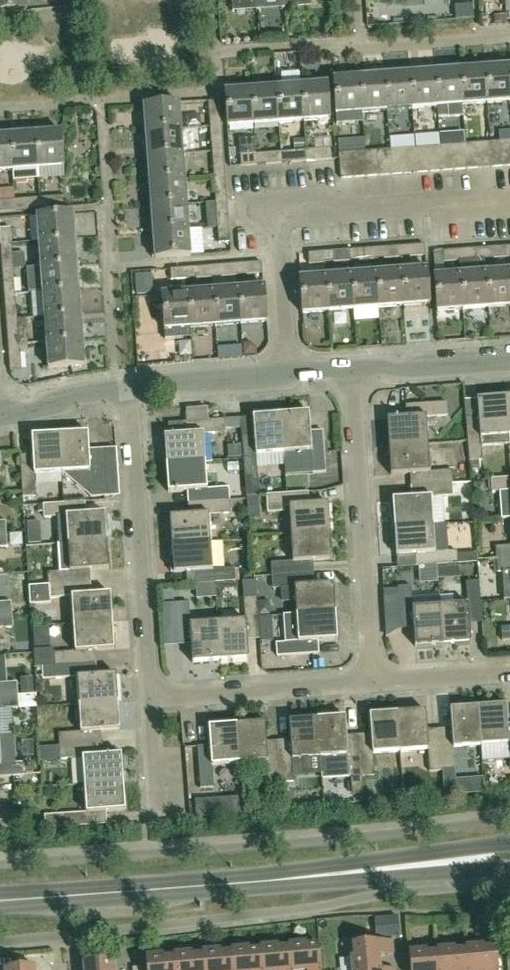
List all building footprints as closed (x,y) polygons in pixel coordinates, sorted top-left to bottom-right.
[(27,10),(27,9),(26,9),(26,0),(0,0),(0,12),(27,10)] [(509,63),(509,66),(495,67),(494,64),(485,65),(488,103),(509,101),(509,65),(509,63)] [(469,66),(460,67),(462,105),(488,103),(485,65),(484,65),(485,67),(469,69),(469,66)] [(459,67),(459,69),(444,71),(444,68),(434,69),(437,106),(438,115),(448,114),(447,106),(462,105),(460,67),(459,67)] [(419,70),(409,70),(412,108),(437,106),(434,69),(434,71),(419,72),(419,70)] [(412,108),(409,70),(409,71),(409,73),(394,74),(394,72),(384,72),(387,110),(412,108)] [(369,74),(359,74),(362,112),(387,110),(384,72),(384,75),(369,76),(369,74)] [(362,112),(359,74),(359,77),(344,78),(344,75),(334,76),(334,78),(333,78),(336,115),(337,114),(362,112)] [(311,82),(301,83),(304,121),(329,119),(330,119),(327,83),(326,83),(326,84),(311,85),(311,82)] [(304,121),(301,83),(301,85),(286,87),(285,84),(276,85),(279,123),(304,121)] [(260,86),(251,86),(253,124),(279,123),(276,85),(275,85),(276,87),(261,88),(260,86)] [(253,124),(251,86),(250,87),(251,89),(235,90),(235,88),(225,88),(225,91),(227,127),(229,127),(229,126),(253,124)] [(220,116),(219,101),(208,101),(209,117),(220,116)] [(179,103),(143,105),(143,107),(144,107),(145,122),(142,122),(143,132),(181,129),(179,104),(179,103)] [(417,137),(417,122),(394,122),(395,137),(417,137)] [(221,126),(210,126),(211,142),(222,142),(221,126)] [(183,154),(181,129),(143,132),(146,132),(147,147),(144,147),(145,157),(183,154)] [(12,170),(37,168),(34,130),(34,133),(19,134),(19,132),(9,132),(12,170)] [(44,130),(34,130),(37,168),(62,166),(62,167),(64,167),(61,131),(59,131),(60,131),(44,132),(44,130)] [(12,170),(9,132),(9,135),(0,136),(0,171),(12,170)] [(352,152),(354,177),(367,176),(365,151),(364,139),(353,140),(354,152),(352,152)] [(502,166),(506,166),(504,141),(491,142),(493,167),(502,166)] [(480,168),(493,167),(491,142),(478,143),(480,168)] [(467,169),(480,168),(478,143),(466,144),(467,169)] [(455,170),(467,169),(466,144),(453,145),(455,170)] [(453,145),(440,146),(442,171),(455,170),(453,145)] [(428,147),(430,172),(442,171),(440,146),(428,147)] [(403,148),(405,174),(417,173),(415,147),(403,148)] [(415,147),(417,173),(430,172),(428,147),(415,147)] [(332,159),(332,158),(331,148),(315,149),(316,160),(332,159)] [(403,148),(390,149),(392,174),(405,174),(403,148)] [(379,175),(392,174),(390,149),(378,150),(379,175)] [(291,162),(307,161),(306,150),(290,151),(291,162)] [(378,150),(365,151),(367,176),(379,175),(378,150)] [(223,151),(212,152),(213,168),(224,167),(223,151)] [(281,152),(265,153),(266,164),(282,163),(281,152)] [(354,177),(352,152),(339,153),(341,178),(342,178),(354,177)] [(185,179),(183,154),(145,157),(148,157),(149,172),(146,172),(147,182),(185,179)] [(256,154),(240,155),(241,166),(257,165),(256,154)] [(225,176),(214,177),(215,193),(226,192),(225,176)] [(148,197),(149,207),(186,204),(185,179),(147,182),(149,182),(151,197),(148,197)] [(49,197),(50,208),(66,207),(65,196),(49,197)] [(24,199),(25,210),(40,208),(40,197),(24,199)] [(14,199),(0,200),(0,212),(15,210),(14,199)] [(228,217),(227,201),(216,202),(217,218),(228,217)] [(150,222),(150,232),(188,229),(186,204),(149,207),(151,207),(152,222),(150,222)] [(31,242),(39,241),(76,238),(74,238),(73,223),(75,223),(75,213),(72,213),(72,212),(36,215),(36,216),(29,217),(31,242)] [(229,226),(218,227),(219,243),(230,242),(229,226)] [(0,228),(0,243),(0,244),(11,244),(10,228),(0,228)] [(152,248),(152,258),(155,257),(155,258),(191,255),(191,254),(190,254),(188,229),(150,232),(151,232),(153,232),(154,247),(152,248)] [(77,248),(76,238),(39,241),(41,266),(78,263),(76,263),(75,248),(77,248)] [(425,255),(424,244),(409,245),(409,256),(425,255)] [(400,257),(399,246),(383,247),(384,258),(400,257)] [(494,258),(509,257),(509,246),(493,247),(494,258)] [(469,260),(484,259),(484,247),(468,249),(469,260)] [(375,259),(374,248),(358,249),(359,260),(375,259)] [(459,249),(443,251),(443,262),(459,260),(459,249)] [(350,261),(349,250),(333,251),(334,262),(350,261)] [(309,264),(325,263),(324,252),(308,253),(309,264)] [(2,270),(13,269),(12,253),(1,254),(2,270)] [(460,274),(463,309),(488,307),(485,269),(484,259),(469,260),(459,260),(460,274)] [(245,263),(246,274),(262,273),(261,262),(245,263)] [(79,273),(78,263),(41,266),(42,292),(80,289),(80,288),(78,288),(76,273),(79,273)] [(220,265),(221,276),(237,275),(236,264),(220,265)] [(195,267),(196,278),(212,277),(211,266),(195,267)] [(401,268),(404,305),(429,304),(430,304),(427,268),(426,268),(411,269),(411,267),(401,268)] [(186,268),(170,269),(171,280),(187,279),(186,268)] [(379,307),(404,305),(401,268),(401,270),(386,271),(385,269),(376,269),(379,307)] [(353,309),(379,307),(376,269),(375,269),(376,272),(361,273),(360,271),(351,271),(353,309)] [(509,306),(509,270),(495,271),(495,269),(485,269),(488,307),(509,306)] [(328,311),(353,309),(351,271),(350,271),(351,274),(335,275),(335,272),(325,273),(328,311)] [(463,309),(460,274),(445,275),(445,272),(435,273),(435,275),(434,275),(437,311),(438,311),(463,309)] [(151,273),(136,274),(137,294),(153,293),(151,273)] [(303,313),(328,311),(325,273),(325,276),(310,277),(310,274),(300,275),(300,277),(302,313),(303,313)] [(4,295),(15,294),(14,278),(3,279),(4,295)] [(248,285),(238,286),(241,323),(266,322),(267,322),(264,286),(263,286),(248,287),(248,285)] [(241,323),(238,286),(238,288),(223,289),(222,287),(213,287),(216,325),(241,323)] [(190,327),(216,325),(213,287),(212,287),(213,290),(197,291),(197,289),(188,289),(190,327)] [(81,298),(80,289),(42,292),(44,317),(82,314),(82,313),(80,314),(78,298),(81,298)] [(190,327),(188,289),(187,289),(188,292),(172,293),(172,290),(162,291),(162,293),(165,339),(191,337),(190,327)] [(6,320),(17,319),(16,303),(5,304),(6,320)] [(83,323),(82,314),(44,317),(46,342),(84,339),(84,338),(82,339),(80,324),(83,323)] [(85,348),(84,339),(46,342),(48,367),(48,368),(84,365),(84,364),(83,364),(82,349),(85,348)] [(258,356),(258,346),(223,348),(224,358),(258,356)] [(10,370),(21,369),(20,353),(8,354),(10,370)] [(471,460),(484,459),(482,437),(509,435),(509,430),(507,396),(478,398),(480,417),(468,418),(471,460)] [(389,417),(391,445),(429,443),(427,415),(449,414),(448,401),(413,403),(414,416),(389,417)] [(311,451),(312,473),(327,471),(324,436),(312,437),(310,412),(283,414),(286,453),(311,451)] [(286,453),(283,414),(254,417),(255,435),(243,436),(248,496),(261,495),(258,455),(285,453),(286,453)] [(165,436),(167,463),(206,461),(204,433),(226,432),(225,419),(184,422),(184,434),(165,436)] [(89,432),(61,434),(64,473),(87,471),(88,495),(105,494),(102,457),(90,457),(89,432)] [(36,474),(64,473),(61,434),(32,436),(34,460),(21,461),(23,497),(37,496),(36,474)] [(431,471),(429,443),(391,445),(392,474),(417,472),(418,483),(453,481),(453,470),(431,471)] [(231,499),(230,487),(208,488),(206,461),(167,463),(169,492),(195,490),(195,501),(231,499)] [(493,478),(494,491),(509,490),(509,477),(493,478)] [(394,499),(396,525),(435,523),(433,496),(454,495),(453,481),(418,483),(419,497),(394,499)] [(290,506),(292,533),(331,530),(329,503),(305,505),(304,492),(268,494),(269,512),(286,511),(286,506),(290,506)] [(453,524),(452,497),(436,497),(437,524),(453,524)] [(171,516),(173,544),(212,541),(210,513),(232,512),(231,499),(195,501),(196,514),(171,516)] [(81,502),(44,505),(45,517),(67,516),(69,544),(107,541),(105,513),(81,514),(81,502)] [(437,551),(435,523),(396,525),(398,554),(423,553),(424,565),(459,563),(458,550),(437,551)] [(333,559),(331,530),(292,533),(294,561),(273,563),(273,575),(308,573),(308,560),(333,559)] [(107,541),(69,544),(71,571),(49,572),(50,585),(86,583),(85,570),(109,568),(107,541)] [(194,571),(195,583),(236,580),(235,567),(214,569),(212,541),(173,544),(174,555),(171,555),(172,571),(175,571),(175,572),(194,571)] [(497,546),(498,559),(509,558),(509,545),(497,546)] [(498,559),(479,560),(480,581),(482,600),(482,601),(495,600),(494,583),(490,583),(490,580),(499,579),(499,572),(509,571),(509,558),(498,559)] [(296,602),(297,614),(336,611),(334,583),(309,584),(308,573),(273,575),(274,588),(280,588),(281,603),(296,602)] [(469,603),(442,605),(445,644),(472,642),(470,617),(483,616),(482,601),(482,600),(480,581),(468,582),(469,603)] [(74,609),(75,624),(112,622),(111,593),(87,594),(86,583),(50,585),(30,587),(31,606),(51,604),(51,597),(73,596),(74,609)] [(416,646),(445,644),(442,605),(414,607),(413,585),(400,586),(402,622),(415,621),(416,646)] [(247,620),(220,622),(223,660),(250,658),(248,633),(260,632),(258,597),(245,598),(247,620)] [(12,614),(11,601),(0,602),(0,615),(12,614)] [(194,662),(223,660),(220,622),(192,624),(190,602),(177,603),(179,638),(192,637),(194,662)] [(337,639),(336,611),(297,614),(299,642),(278,643),(279,656),(314,653),(313,641),(337,639)] [(13,627),(12,614),(0,615),(0,628),(13,627)] [(114,649),(112,622),(75,624),(76,651),(54,653),(54,648),(34,649),(35,667),(55,666),(91,663),(90,650),(114,649)] [(79,677),(80,705),(118,702),(116,674),(92,676),(91,663),(55,666),(56,679),(79,677)] [(18,695),(17,682),(0,684),(0,696),(18,695)] [(19,708),(18,695),(0,696),(0,709),(19,708)] [(120,730),(118,702),(80,705),(82,733),(60,734),(61,746),(96,744),(95,732),(120,730)] [(479,707),(481,746),(509,744),(509,758),(509,730),(507,705),(479,707)] [(454,748),(481,746),(479,707),(451,709),(452,734),(441,735),(443,771),(444,771),(445,794),(457,793),(454,748)] [(398,714),(401,752),(429,750),(431,772),(443,771),(441,735),(428,736),(426,712),(398,714)] [(373,754),(401,752),(398,714),(370,716),(372,740),(360,741),(362,777),(375,776),(373,754)] [(318,720),(321,758),(322,780),(351,778),(352,795),(364,794),(362,777),(360,741),(348,742),(346,718),(318,720)] [(293,760),(321,758),(318,720),(290,722),(292,746),(279,747),(282,783),(295,782),(293,760)] [(237,725),(240,764),(268,762),(269,783),(282,783),(279,747),(267,748),(266,723),(237,725)] [(199,753),(202,788),(214,788),(212,766),(240,764),(237,725),(210,727),(212,752),(199,753)] [(23,763),(2,765),(0,742),(0,777),(24,775),(23,763)] [(96,744),(61,746),(61,759),(84,758),(85,785),(123,783),(121,755),(97,757),(96,744)] [(45,816),(46,829),(101,825),(100,813),(125,811),(123,783),(85,785),(87,813),(65,815),(45,816)] [(243,796),(200,798),(201,816),(244,813),(243,796)] [(380,941),(404,939),(402,917),(378,919),(380,941)] [(393,941),(354,944),(356,957),(353,957),(354,969),(382,969),(381,957),(394,956),(393,941)] [(293,969),(322,969),(320,946),(307,947),(307,944),(291,945),(293,969)] [(264,969),(293,969),(291,945),(289,946),(290,949),(279,950),(279,946),(262,948),(264,969)] [(497,949),(485,950),(484,946),(468,948),(470,969),(499,969),(497,949)] [(235,969),(264,969),(262,948),(260,948),(261,951),(251,952),(251,949),(233,950),(235,969)] [(468,948),(466,948),(467,952),(456,953),(456,949),(439,950),(441,969),(470,969),(468,948)] [(206,969),(235,969),(233,950),(232,950),(232,954),(222,955),(221,951),(204,953),(206,969)] [(411,969),(441,969),(439,950),(438,950),(438,954),(427,955),(427,951),(410,953),(411,969)] [(176,969),(206,969),(204,953),(203,953),(203,956),(193,957),(193,954),(175,955),(176,969)] [(146,958),(147,969),(176,969),(175,955),(175,958),(164,959),(164,956),(146,958)] [(114,961),(84,963),(84,969),(115,969),(114,961)]
